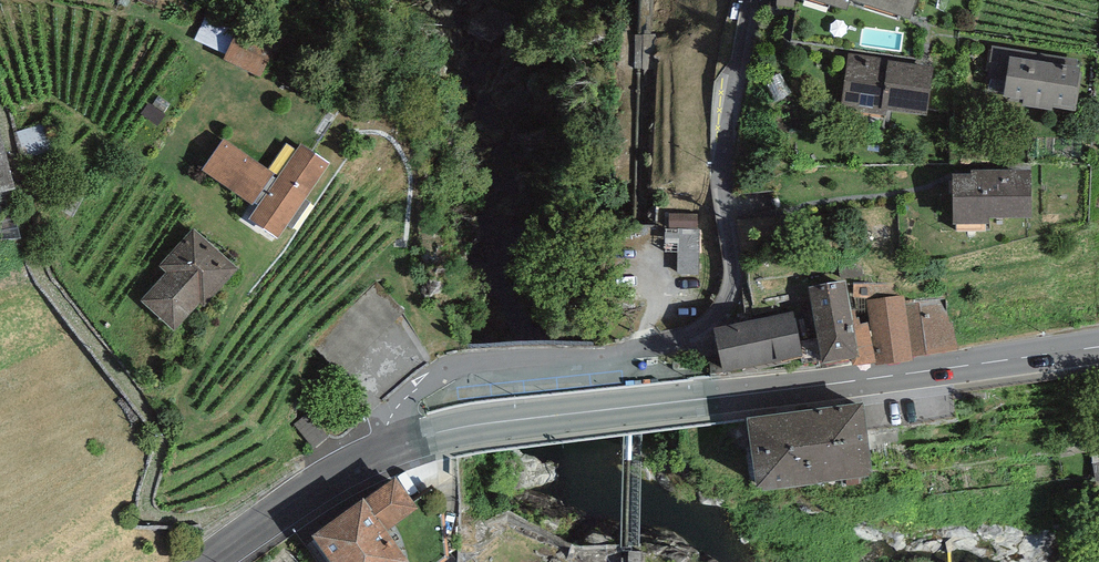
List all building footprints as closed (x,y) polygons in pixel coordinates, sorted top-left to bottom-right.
[(804,2),(847,15),(850,5),(910,23),(917,0),(805,0),(804,2)] [(238,39),(225,65),(261,84),(275,58),(238,39)] [(1017,52),(992,48),(987,80),(1007,83),(1004,101),(1023,104),(1022,110),(1052,115),(1053,110),(1077,113),(1083,74),(1016,63),(1017,52)] [(889,61),(848,55),(841,104),(870,108),(870,112),(928,119),(934,70),(888,64),(889,61)] [(33,154),(51,145),(40,123),(22,133),(33,154)] [(206,174),(255,210),(276,183),(226,146),(206,174)] [(247,221),(275,241),(322,177),(294,157),(276,183),(255,210),(247,221)] [(1032,175),(971,176),(971,180),(952,180),(953,230),(990,230),(990,224),(1032,223),(1032,175)] [(681,260),(681,278),(701,279),(704,215),(669,214),(667,260),(681,260)] [(239,274),(193,231),(158,269),(166,276),(140,304),(173,335),(200,307),(204,311),(239,274)] [(807,293),(822,374),(852,369),(859,367),(850,315),(846,285),(807,293)] [(859,367),(852,369),(853,375),(913,368),(913,361),(904,302),(905,296),(867,302),(868,313),(850,315),(859,367)] [(916,300),(904,302),(913,361),(958,354),(954,324),(947,325),(944,300),(916,304),(916,300)] [(713,331),(724,382),(802,366),(791,315),(713,331)] [(864,408),(746,425),(756,513),(799,506),(817,499),(872,489),(864,408)] [(326,436),(309,414),(294,424),(312,447),(326,436)] [(312,528),(337,561),(405,561),(401,558),(410,551),(389,523),(418,502),(396,471),(365,493),(364,491),(312,528)]
